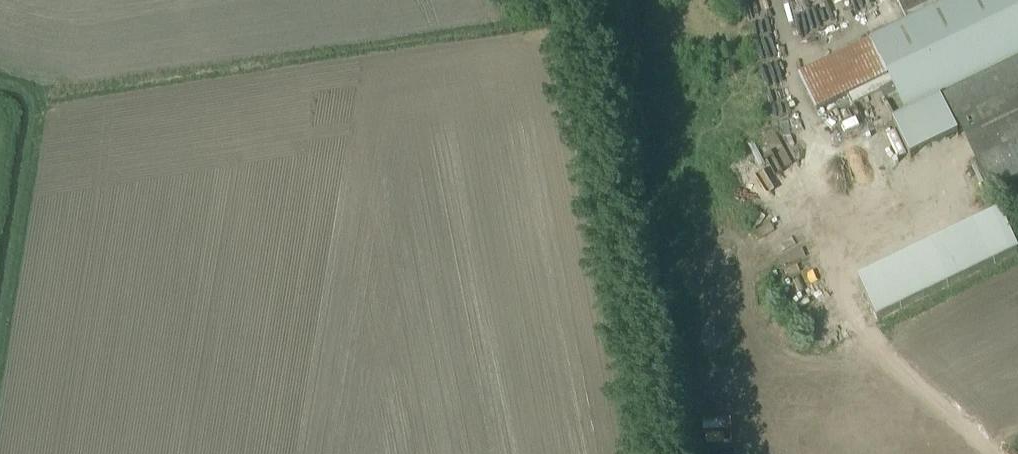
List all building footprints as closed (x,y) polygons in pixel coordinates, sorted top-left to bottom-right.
[(870,39),(907,112),(1017,58),(1017,0),(896,0),(907,21),(870,39)] [(769,60),(771,60),(770,51),(758,52),(761,76),(771,75),(769,60)] [(764,222),(784,277),(805,270),(798,249),(800,248),(787,213),(764,222)] [(998,216),(849,276),(862,307),(813,327),(818,339),(1016,259),(998,216)]
